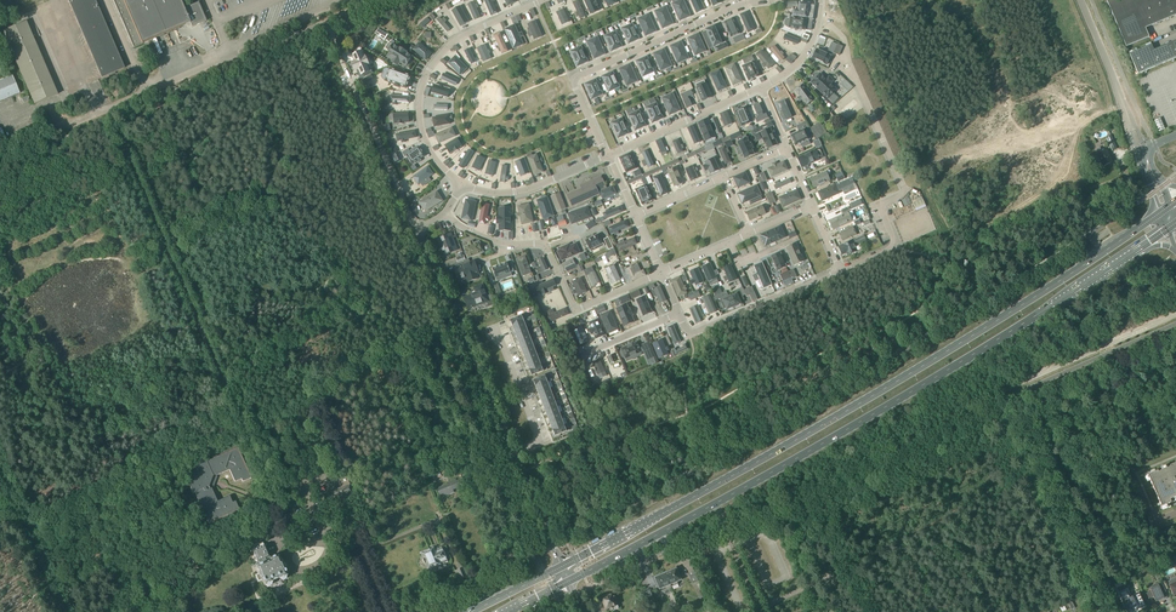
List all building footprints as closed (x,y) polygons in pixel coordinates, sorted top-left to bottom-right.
[(101,78),(108,75),(115,72),(124,68),(99,10),(98,9),(95,0),(68,0),(101,78)] [(180,0),(113,0),(134,47),(143,43),(149,41),(151,40),(182,27),(185,25),(190,23),(192,27),(195,26),(200,24),(206,21),(198,2),(184,8),(180,0)] [(492,16),(497,14),(491,0),(484,0),(492,16)] [(586,2),(585,0),(583,0),(580,1),(586,16),(591,14),(587,5),(590,4),(588,1),(586,2)] [(611,6),(608,0),(603,0),(606,8),(611,6)] [(685,19),(691,17),(684,0),(679,0),(677,1),(685,19)] [(704,10),(700,0),(690,0),(696,13),(704,10)] [(1126,47),(1149,37),(1145,29),(1175,15),(1175,0),(1134,0),(1133,0),(1109,0),(1106,1),(1126,47)] [(679,22),(685,19),(677,1),(672,3),(679,22)] [(473,3),(468,5),(475,22),(480,19),(473,3)] [(577,6),(575,3),(569,6),(576,21),(582,19),(578,10),(581,9),(579,5),(577,6)] [(805,19),(813,20),(814,14),(812,14),(813,11),(815,11),(816,5),(808,4),(808,5),(799,3),(798,11),(793,10),(792,16),(805,18),(805,19)] [(460,6),(450,11),(460,30),(470,25),(460,6)] [(660,9),(668,27),(674,24),(666,6),(660,9)] [(566,26),(575,22),(569,9),(560,13),(566,26)] [(662,29),(668,27),(660,9),(654,11),(662,29)] [(557,12),(551,15),(557,28),(563,26),(557,12)] [(746,12),(740,15),(748,32),(754,30),(746,12)] [(643,17),(651,34),(656,32),(648,14),(643,17)] [(645,37),(651,34),(643,17),(637,19),(645,37)] [(430,21),(427,18),(420,24),(423,28),(430,21)] [(436,20),(446,33),(450,31),(440,18),(436,20)] [(804,30),(810,31),(812,21),(807,20),(807,21),(806,21),(790,18),(790,20),(788,19),(785,20),(784,23),(785,25),(787,27),(789,27),(788,29),(794,29),(794,30),(798,31),(798,30),(804,31),(804,30)] [(724,22),(731,38),(739,34),(732,19),(724,22)] [(3,31),(34,105),(58,94),(26,21),(3,31)] [(529,31),(530,30),(534,39),(542,36),(535,22),(528,25),(529,28),(528,29),(529,31)] [(513,49),(523,44),(515,24),(504,29),(513,49)] [(627,26),(634,42),(639,39),(632,24),(627,26)] [(628,44),(634,42),(627,26),(621,29),(623,32),(628,44)] [(710,48),(721,43),(714,27),(707,30),(707,32),(703,33),(710,48)] [(610,34),(617,50),(622,47),(615,31),(610,34)] [(500,32),(494,35),(502,53),(508,51),(500,32)] [(693,36),(701,54),(707,51),(699,33),(693,36)] [(611,52),(617,50),(610,34),(604,36),(611,52)] [(743,35),(733,39),(736,44),(745,40),(743,35)] [(781,35),(780,39),(794,45),(796,41),(781,35)] [(695,56),(701,54),(693,36),(687,38),(695,56)] [(592,39),(600,57),(605,55),(597,37),(592,39)] [(594,60),(600,57),(592,39),(586,42),(594,60)] [(818,47),(832,54),(836,45),(821,39),(818,47)] [(390,53),(387,57),(392,61),(391,61),(398,66),(400,63),(402,65),(403,63),(407,66),(413,58),(406,54),(407,53),(400,48),(399,49),(394,45),(395,43),(392,40),(390,44),(392,46),(389,51),(390,53)] [(675,44),(683,62),(689,59),(681,41),(675,44)] [(1153,50),(1151,45),(1129,54),(1137,74),(1175,58),(1175,41),(1153,50)] [(413,50),(425,60),(431,53),(419,43),(413,50)] [(716,52),(728,47),(726,43),(714,48),(716,52)] [(678,64),(683,62),(675,44),(670,46),(678,64)] [(485,45),(477,48),(483,62),(491,59),(485,45)] [(774,45),(769,49),(780,61),(785,58),(774,45)] [(843,47),(837,45),(833,54),(839,56),(843,47)] [(576,49),(583,65),(588,62),(581,46),(576,49)] [(469,48),(464,51),(471,64),(476,62),(469,48)] [(577,67),(583,65),(576,49),(570,51),(577,67)] [(658,51),(666,69),(672,67),(664,49),(658,51)] [(371,64),(368,56),(366,57),(363,50),(356,53),(359,60),(354,61),(357,69),(362,67),(364,74),(372,71),(369,64),(371,64)] [(661,72),(666,69),(658,51),(653,54),(661,72)] [(763,75),(772,71),(763,52),(754,56),(763,75)] [(745,65),(742,66),(748,81),(759,76),(753,62),(755,61),(752,55),(743,60),(745,65)] [(812,62),(825,72),(830,65),(817,55),(812,62)] [(641,59),(648,75),(654,72),(647,56),(641,59)] [(455,57),(448,64),(459,75),(467,68),(455,57)] [(643,77),(648,75),(641,59),(636,61),(643,77)] [(732,85),(742,81),(734,63),(724,67),(732,85)] [(624,66),(632,84),(638,82),(630,64),(624,66)] [(627,87),(632,84),(624,66),(619,69),(627,87)] [(390,69),(386,81),(407,89),(411,76),(390,69)] [(710,73),(718,91),(727,87),(719,70),(710,73)] [(607,74),(614,90),(620,87),(613,72),(607,74)] [(442,73),(440,78),(455,85),(457,80),(442,73)] [(609,92),(614,90),(607,74),(602,77),(609,92)] [(817,87),(828,98),(836,90),(826,80),(827,80),(825,78),(824,78),(820,75),(812,83),(814,84),(813,85),(816,88),(817,87)] [(19,93),(11,76),(9,77),(0,81),(0,101),(19,93)] [(590,82),(597,97),(603,95),(596,79),(590,82)] [(592,100),(597,97),(590,82),(585,84),(592,100)] [(707,83),(698,87),(704,101),(713,96),(707,83)] [(432,93),(447,98),(450,89),(434,84),(432,93)] [(811,88),(808,91),(804,85),(796,91),(806,105),(814,99),(810,93),(813,91),(811,88)] [(690,89),(680,93),(686,106),(691,104),(688,97),(688,98),(687,96),(692,94),(690,89)] [(389,107),(411,107),(412,95),(391,93),(389,107)] [(667,95),(675,114),(681,111),(673,93),(667,95)] [(70,98),(73,103),(80,99),(78,94),(70,98)] [(669,117),(675,114),(667,95),(665,96),(661,98),(669,117)] [(843,116),(857,105),(851,97),(844,102),(840,105),(841,105),(837,108),(843,116)] [(785,100),(779,103),(786,120),(792,117),(785,100)] [(757,120),(765,117),(758,101),(750,105),(757,120)] [(651,105),(658,121),(664,119),(657,102),(651,105)] [(652,124),(658,121),(651,105),(645,108),(652,124)] [(744,108),(735,111),(740,121),(738,122),(740,126),(750,121),(744,108)] [(634,113),(641,129),(647,127),(639,110),(634,113)] [(731,118),(728,119),(725,111),(720,113),(727,129),(732,127),(730,122),(732,121),(731,118)] [(390,125),(411,121),(411,113),(389,112),(390,125)] [(635,132),(641,129),(634,113),(628,115),(635,132)] [(433,118),(434,127),(450,124),(449,115),(433,118)] [(616,120),(623,137),(629,134),(622,118),(616,120)] [(698,123),(706,142),(716,137),(708,118),(698,123)] [(715,118),(711,120),(717,134),(721,132),(715,118)] [(1159,132),(1165,129),(1160,118),(1154,121),(1159,132)] [(623,137),(616,120),(610,123),(617,139),(623,137)] [(773,126),(771,122),(757,129),(754,130),(753,130),(754,134),(773,126)] [(798,132),(790,136),(795,146),(809,140),(807,134),(811,133),(804,122),(796,126),(798,132)] [(827,132),(819,122),(810,129),(811,132),(816,140),(827,132)] [(689,125),(696,141),(700,140),(693,123),(689,125)] [(394,143),(414,136),(413,127),(391,131),(394,143)] [(436,135),(439,143),(455,136),(452,128),(436,135)] [(768,151),(778,146),(770,130),(761,134),(768,151)] [(737,138),(739,142),(737,142),(740,148),(739,149),(741,154),(742,153),(745,160),(755,155),(752,150),(753,149),(751,143),(750,144),(747,138),(742,140),(740,137),(742,136),(740,132),(739,132),(738,132),(737,133),(730,136),(731,139),(731,140),(731,141),(737,138)] [(1106,137),(1109,145),(1115,143),(1111,135),(1106,137)] [(457,139),(445,146),(450,154),(462,146),(457,139)] [(651,143),(659,160),(667,156),(659,139),(651,143)] [(680,145),(677,139),(672,141),(678,154),(683,152),(682,148),(683,148),(681,144),(680,145)] [(715,148),(723,145),(723,143),(721,140),(713,144),(715,148)] [(814,142),(817,148),(822,146),(820,140),(814,142)] [(704,148),(705,151),(706,151),(706,152),(715,148),(713,144),(706,147),(705,147),(704,148)] [(653,152),(651,153),(647,145),(643,147),(650,163),(655,161),(652,155),(654,154),(653,152)] [(411,152),(406,155),(412,164),(425,156),(419,147),(415,149),(414,148),(410,151),(411,152)] [(731,164),(724,147),(717,150),(724,167),(731,164)] [(1101,150),(1099,147),(1095,148),(1097,152),(1096,152),(1098,157),(1097,158),(1098,161),(1100,161),(1102,165),(1111,161),(1105,148),(1101,150)] [(815,151),(819,159),(824,157),(820,148),(815,151)] [(459,166),(463,168),(473,153),(469,150),(463,160),(460,158),(458,162),(461,163),(459,166)] [(802,168),(819,160),(819,159),(815,151),(798,158),(802,168)] [(640,154),(644,165),(648,164),(644,152),(640,154)] [(391,156),(395,164),(401,161),(396,153),(391,156)] [(543,172),(536,153),(525,157),(532,176),(543,172)] [(629,153),(620,158),(626,173),(636,168),(629,153)] [(485,159),(478,156),(472,168),(479,171),(485,159)] [(515,161),(521,177),(529,174),(523,158),(515,161)] [(714,158),(704,163),(710,176),(720,171),(714,158)] [(496,162),(488,160),(485,174),(492,176),(496,162)] [(787,171),(783,162),(767,170),(771,178),(787,171)] [(504,182),(505,179),(508,180),(508,177),(505,176),(507,166),(502,165),(499,182),(504,182)] [(684,170),(690,183),(698,180),(692,166),(684,170)] [(417,189),(435,177),(429,167),(410,178),(417,189)] [(674,189),(684,184),(676,167),(666,172),(674,189)] [(814,188),(830,181),(826,172),(810,179),(814,188)] [(842,172),(835,175),(838,182),(845,179),(842,172)] [(750,184),(745,173),(732,179),(737,190),(750,184)] [(582,189),(567,195),(572,207),(574,206),(592,198),(599,195),(598,192),(606,188),(601,176),(581,185),(582,189)] [(659,176),(652,179),(661,197),(668,194),(659,176)] [(852,178),(837,185),(840,191),(855,184),(852,178)] [(776,185),(774,186),(776,190),(791,183),(789,179),(779,184),(778,181),(774,183),(776,185)] [(645,185),(635,190),(642,205),(652,201),(645,185)] [(818,192),(822,201),(839,194),(835,185),(818,192)] [(600,192),(603,199),(616,194),(613,186),(600,192)] [(761,198),(757,187),(737,195),(741,206),(761,198)] [(800,199),(795,190),(778,198),(782,207),(800,199)] [(438,191),(419,202),(426,214),(445,202),(438,191)] [(551,197),(557,212),(565,209),(560,194),(551,197)] [(537,201),(544,219),(553,216),(547,197),(537,201)] [(462,219),(472,221),(476,202),(466,200),(462,219)] [(851,209),(863,205),(861,200),(849,205),(850,206),(851,209)] [(915,208),(925,204),(923,200),(913,204),(915,208)] [(486,221),(489,222),(490,217),(487,217),(489,205),(483,204),(479,223),(485,224),(486,221)] [(522,225),(533,222),(529,204),(518,207),(520,214),(517,214),(517,217),(520,216),(522,225)] [(765,214),(762,206),(744,214),(748,221),(765,214)] [(568,214),(572,224),(591,217),(588,207),(568,214)] [(606,219),(623,212),(621,207),(610,211),(609,209),(606,211),(607,212),(603,214),(606,219)] [(500,231),(511,231),(511,209),(500,209),(500,218),(497,218),(497,223),(500,223),(500,231)] [(830,221),(834,230),(852,222),(848,213),(830,221)] [(593,221),(586,226),(589,230),(596,225),(593,221)] [(615,235),(619,234),(617,231),(628,227),(626,221),(609,228),(611,234),(614,233),(615,235)] [(761,236),(765,246),(785,237),(781,227),(761,236)] [(839,233),(842,242),(857,235),(853,227),(839,233)] [(438,239),(444,255),(457,250),(451,234),(438,239)] [(598,246),(599,248),(604,246),(599,235),(586,242),(590,250),(598,246)] [(864,236),(854,240),(856,245),(866,241),(864,236)] [(613,247),(608,238),(604,240),(608,249),(613,247)] [(619,251),(636,244),(634,239),(624,243),(623,240),(620,241),(621,244),(617,246),(619,251)] [(463,247),(467,259),(484,253),(479,241),(474,243),(473,241),(468,243),(469,245),(463,247)] [(858,251),(853,241),(839,247),(842,253),(850,250),(851,254),(858,251)] [(791,258),(794,266),(804,261),(796,243),(786,248),(790,255),(789,256),(790,258),(791,258)] [(558,252),(562,262),(580,254),(576,244),(558,252)] [(543,271),(549,269),(541,249),(535,252),(540,263),(536,265),(538,270),(542,268),(543,271)] [(456,259),(458,263),(465,260),(462,252),(458,254),(460,257),(456,259)] [(770,257),(777,271),(787,267),(781,252),(770,257)] [(517,260),(523,276),(531,273),(525,257),(517,260)] [(566,272),(577,267),(573,259),(562,263),(566,272)] [(478,273),(474,262),(466,265),(464,261),(455,264),(456,268),(455,269),(459,280),(467,277),(469,282),(478,279),(476,274),(478,273)] [(759,279),(761,282),(769,278),(762,263),(754,266),(758,275),(754,276),(756,280),(759,279)] [(509,269),(507,264),(493,269),(496,278),(504,275),(505,279),(511,276),(510,273),(513,272),(512,268),(509,269)] [(704,283),(696,264),(687,268),(695,287),(704,283)] [(717,270),(714,272),(710,264),(702,267),(709,282),(711,286),(719,283),(716,278),(717,278),(715,276),(719,274),(717,270)] [(632,281),(626,267),(624,268),(623,266),(619,267),(624,279),(624,280),(626,284),(632,281)] [(729,281),(730,283),(737,280),(731,266),(724,269),(727,277),(724,278),(725,282),(729,281)] [(797,278),(793,270),(789,271),(792,280),(797,278)] [(614,272),(611,273),(610,271),(605,273),(611,287),(616,285),(612,276),(615,275),(614,272)] [(672,275),(680,294),(689,290),(681,271),(672,275)] [(780,275),(782,281),(791,278),(788,272),(780,275)] [(793,283),(791,278),(782,281),(785,287),(793,283)] [(553,280),(536,287),(538,293),(542,292),(543,295),(548,293),(547,290),(556,286),(553,280)] [(739,280),(730,284),(733,291),(742,287),(739,280)] [(464,298),(468,309),(489,301),(483,285),(474,288),(476,291),(474,291),(475,293),(472,294),(472,295),(464,298)] [(492,287),(495,296),(501,293),(498,285),(492,287)] [(750,295),(753,302),(757,300),(752,287),(744,290),(747,297),(750,295)] [(669,310),(660,290),(651,294),(660,314),(669,310)] [(727,309),(740,303),(739,302),(744,300),(739,290),(734,292),(734,293),(723,298),(727,309)] [(632,300),(639,296),(641,296),(638,291),(630,294),(632,300)] [(621,305),(630,301),(628,295),(619,299),(621,305)] [(636,300),(645,320),(654,316),(645,296),(636,300)] [(701,300),(709,319),(719,315),(710,296),(701,300)] [(629,310),(627,304),(626,303),(616,308),(624,326),(624,327),(635,322),(634,322),(632,316),(633,315),(631,310),(629,310)] [(595,310),(597,313),(597,315),(606,311),(604,306),(595,309),(595,310)] [(695,308),(690,310),(697,325),(702,323),(695,308)] [(549,315),(546,316),(549,323),(568,315),(565,309),(554,313),(552,310),(547,312),(549,315)] [(610,312),(601,316),(608,333),(618,329),(610,312)] [(529,320),(526,314),(510,320),(513,327),(524,322),(529,320)] [(588,321),(597,341),(605,338),(596,318),(588,321)] [(526,328),(524,322),(513,327),(515,332),(526,328)] [(581,323),(576,325),(582,340),(587,338),(581,323)] [(666,327),(673,345),(678,342),(671,325),(666,327)] [(515,332),(517,339),(529,334),(526,328),(515,332)] [(529,334),(517,339),(520,345),(531,340),(529,334)] [(900,342),(897,337),(886,343),(889,348),(900,342)] [(531,340),(520,345),(522,351),(533,346),(531,340)] [(652,344),(659,359),(669,354),(662,340),(652,344)] [(626,358),(631,356),(631,357),(631,358),(632,358),(633,359),(634,359),(635,358),(636,358),(636,357),(636,356),(636,355),(636,354),(635,354),(643,350),(641,345),(638,347),(637,343),(623,349),(622,349),(623,350),(621,351),(621,352),(622,357),(623,357),(624,357),(625,357),(626,358)] [(674,349),(677,355),(689,350),(686,344),(674,349)] [(533,346),(522,351),(524,357),(536,352),(533,346)] [(650,349),(644,352),(648,361),(654,358),(650,349)] [(536,352),(524,357),(527,363),(538,359),(536,352)] [(538,359),(527,363),(529,369),(541,365),(538,359)] [(593,363),(598,375),(605,372),(599,360),(593,363)] [(529,369),(532,376),(548,370),(545,363),(541,365),(529,369)] [(549,374),(534,380),(536,387),(547,382),(552,381),(549,374)] [(547,382),(536,387),(538,393),(550,389),(547,382)] [(550,389),(538,393),(541,399),(552,395),(550,389)] [(554,401),(552,395),(541,399),(543,405),(554,401)] [(557,407),(554,401),(543,405),(545,411),(557,407)] [(559,413),(557,407),(545,411),(548,417),(559,413)] [(561,419),(559,413),(548,417),(550,423),(561,419)] [(561,419),(550,423),(553,430),(553,429),(564,425),(561,419)] [(553,430),(555,436),(570,430),(567,424),(564,425),(553,429),(553,430)] [(197,494),(209,522),(216,519),(216,518),(218,517),(219,518),(238,510),(240,509),(238,507),(239,507),(236,502),(236,500),(234,501),(233,502),(230,495),(218,500),(212,487),(211,487),(210,484),(211,480),(212,480),(213,480),(213,479),(212,478),(214,474),(217,473),(217,474),(230,468),(236,480),(242,478),(243,479),(243,481),(245,480),(250,478),(249,478),(252,477),(251,475),(243,455),(242,456),(241,454),(242,453),(239,446),(210,459),(211,459),(208,460),(206,458),(202,460),(199,463),(196,466),(193,470),(192,474),(191,478),(191,483),(191,487),(193,492),(196,490),(197,493),(197,494)] [(1170,466),(1170,467),(1158,473),(1157,471),(1147,475),(1161,508),(1173,502),(1173,501),(1175,499),(1175,463),(1170,466)] [(465,485),(463,479),(457,482),(456,480),(451,482),(452,484),(446,487),(446,486),(438,489),(441,498),(454,492),(452,488),(456,487),(456,488),(465,485)] [(264,546),(263,543),(253,547),(254,550),(252,551),(258,563),(259,563),(260,565),(259,565),(259,566),(256,567),(259,574),(258,574),(255,576),(258,583),(261,581),(262,582),(263,581),(263,583),(264,583),(265,585),(266,585),(266,586),(267,586),(269,587),(271,586),(271,584),(273,583),(272,581),(279,578),(280,580),(281,580),(283,581),(286,580),(286,578),(286,577),(286,576),(285,573),(286,573),(285,572),(286,571),(285,568),(286,568),(283,563),(282,561),(280,561),(278,556),(274,557),(271,558),(271,559),(270,559),(270,558),(265,545),(264,546)] [(444,551),(446,550),(444,547),(435,551),(434,548),(421,553),(424,559),(423,560),(425,564),(426,564),(428,570),(448,562),(444,551)] [(458,580),(468,576),(465,567),(455,571),(458,580)] [(665,573),(671,587),(673,587),(678,584),(677,582),(678,581),(681,580),(676,569),(670,572),(670,571),(665,573)] [(694,571),(688,573),(693,584),(699,582),(694,571)] [(670,588),(671,587),(665,573),(660,575),(661,576),(655,578),(660,589),(662,588),(663,588),(664,590),(670,588)] [(1166,592),(1163,584),(1159,586),(1158,585),(1149,588),(1151,592),(1147,594),(1149,599),(1153,597),(1156,602),(1164,599),(1162,594),(1166,592)] [(1126,591),(1120,593),(1123,601),(1127,611),(1128,611),(1129,611),(1132,610),(1133,611),(1144,606),(1139,595),(1129,599),(1126,591)] [(615,598),(615,596),(613,596),(612,594),(608,596),(607,595),(603,597),(603,598),(601,599),(606,610),(611,608),(611,609),(612,609),(612,610),(613,611),(618,609),(618,608),(614,599),(615,598)] [(646,596),(648,602),(649,603),(654,601),(651,594),(651,595),(646,597),(646,596)]
